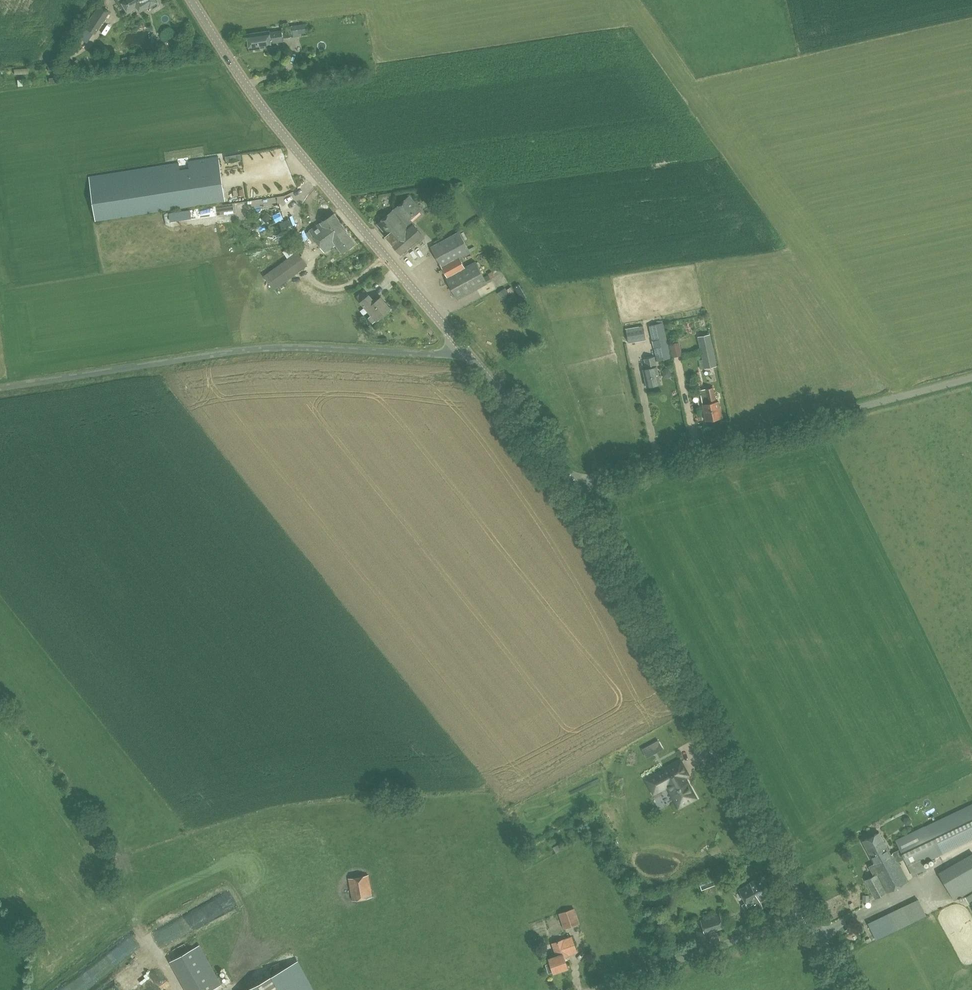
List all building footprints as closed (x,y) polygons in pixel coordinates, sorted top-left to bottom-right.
[(157,0),(119,0),(120,1),(122,0),(127,10),(136,5),(139,10),(149,4),(150,5),(153,9),(160,5),(157,1),(157,0)] [(95,34),(110,12),(99,5),(85,27),(95,34)] [(306,32),(304,23),(281,27),(282,30),(270,31),(247,34),(249,49),(272,46),(271,43),(284,41),(283,38),(293,36),(293,37),(299,36),(299,33),(306,32)] [(177,36),(167,39),(167,41),(168,42),(170,49),(171,51),(181,47),(177,36)] [(241,154),(226,156),(227,162),(242,159),(241,154)] [(179,163),(89,176),(96,220),(221,201),(225,200),(223,187),(221,175),(219,160),(218,157),(188,161),(189,168),(180,169),(179,163)] [(401,254),(423,234),(410,219),(422,209),(409,195),(377,223),(387,235),(386,236),(401,254)] [(198,208),(169,213),(170,221),(199,217),(198,208)] [(267,212),(262,218),(267,222),(272,215),(267,212)] [(316,240),(319,245),(337,233),(339,234),(346,229),(334,213),(309,230),(306,233),(313,243),(316,240)] [(284,233),(295,229),(290,218),(280,222),(284,233)] [(342,252),(355,243),(346,229),(339,234),(337,233),(319,245),(324,252),(336,244),(342,252)] [(469,249),(459,231),(431,246),(447,276),(445,277),(457,299),(491,280),(489,275),(484,278),(475,261),(465,267),(460,257),(470,252),(476,248),(474,246),(469,249)] [(297,251),(294,246),(285,252),(289,257),(264,275),(274,290),(308,265),(297,251)] [(516,294),(511,286),(506,289),(505,287),(497,293),(505,305),(513,299),(512,297),(516,294)] [(369,295),(364,289),(356,296),(360,301),(371,314),(368,317),(373,323),(377,319),(391,308),(381,296),(375,301),(369,294),(369,295)] [(657,360),(672,357),(663,322),(649,325),(657,360)] [(629,343),(646,340),(643,325),(626,328),(629,343)] [(705,369),(718,366),(711,334),(710,334),(698,336),(705,369)] [(678,354),(686,353),(684,341),(676,342),(678,354)] [(647,387),(660,384),(654,356),(644,359),(647,369),(643,369),(647,387)] [(717,401),(714,387),(700,389),(703,404),(706,420),(722,417),(718,401),(717,401)] [(658,739),(642,748),(647,756),(662,748),(658,739)] [(681,762),(647,780),(654,792),(665,786),(668,790),(670,789),(677,802),(680,800),(682,801),(685,803),(689,801),(690,797),(689,795),(693,793),(684,776),(687,774),(681,762)] [(971,840),(971,804),(924,827),(895,840),(900,848),(890,853),(879,832),(863,841),(875,863),(869,866),(872,872),(875,871),(877,874),(865,880),(875,898),(908,881),(898,862),(904,859),(909,868),(913,877),(927,870),(924,863),(938,856),(971,840)] [(938,872),(954,900),(971,890),(971,853),(938,872)] [(702,890),(710,887),(725,881),(721,873),(705,879),(706,880),(699,883),(702,890)] [(352,900),(373,897),(369,874),(348,878),(352,900)] [(761,901),(772,894),(762,875),(751,882),(751,883),(740,889),(749,906),(744,908),(748,915),(764,906),(761,901)] [(876,940),(894,931),(927,915),(919,898),(867,923),(876,940)] [(564,929),(580,923),(575,907),(558,913),(564,929)] [(705,934),(724,928),(720,913),(700,919),(705,934)] [(117,951),(122,960),(138,952),(130,935),(117,941),(121,949),(117,951)] [(554,972),(568,967),(564,956),(578,952),(572,935),(552,943),(556,955),(549,958),(551,962),(545,964),(549,973),(554,971),(554,972)] [(170,960),(187,989),(209,989),(221,983),(199,944),(170,960)] [(245,989),(314,989),(298,960),(274,973),(245,989)] [(169,980),(152,962),(145,969),(162,986),(169,980)] [(139,989),(131,977),(110,989),(139,989)]
